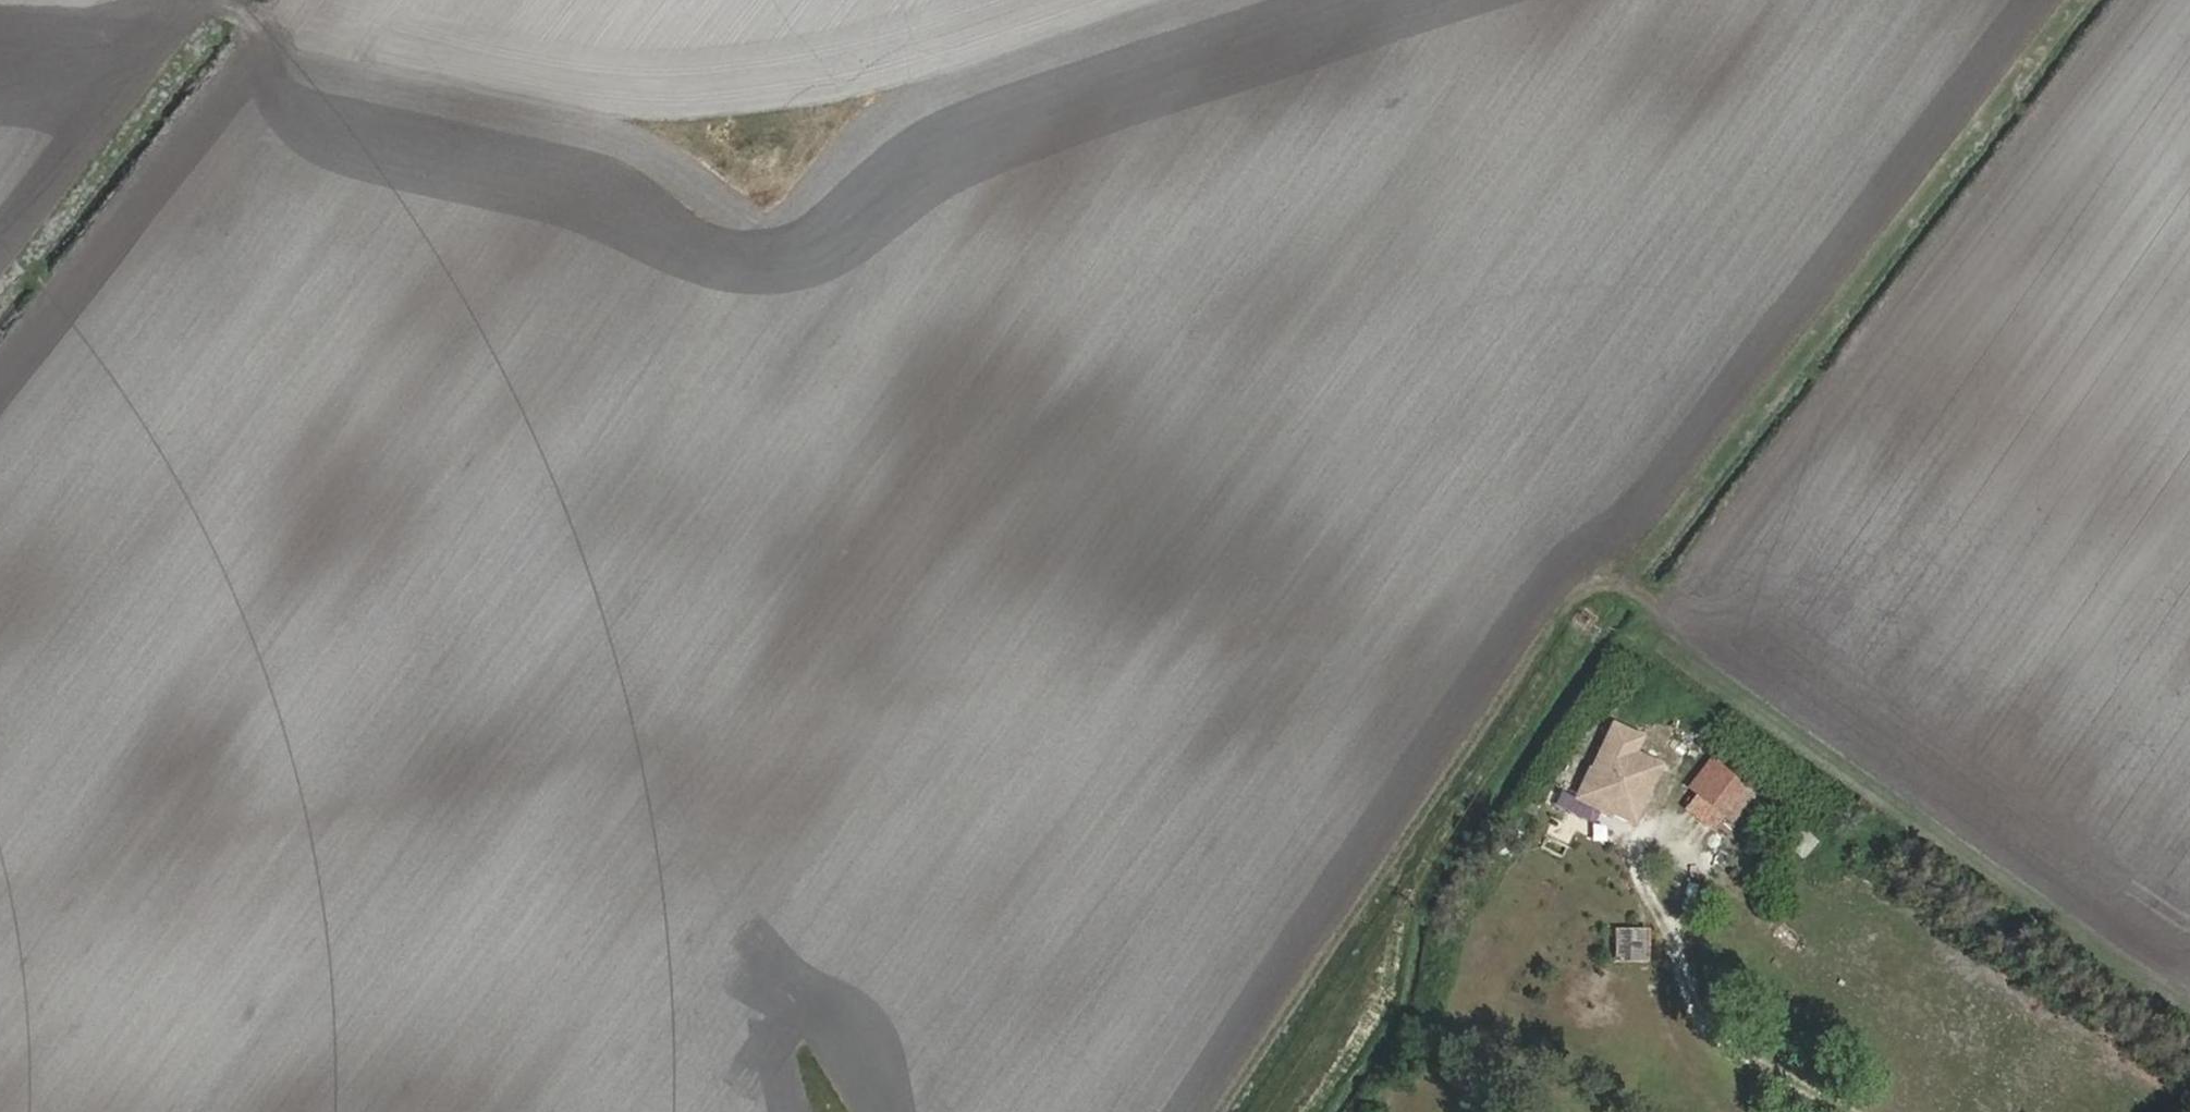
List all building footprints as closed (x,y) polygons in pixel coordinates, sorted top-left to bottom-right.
[(1654,759),(1633,753),(1640,731),(1597,719),(1572,805),(1636,823),(1654,759)] [(1714,801),(1676,785),(1652,836),(1691,853),(1714,801)] [(1800,859),(1815,840),(1797,825),(1782,844),(1800,859)] [(1600,951),(1590,948),(1582,965),(1629,986),(1646,949),(1607,931),(1600,951)]
